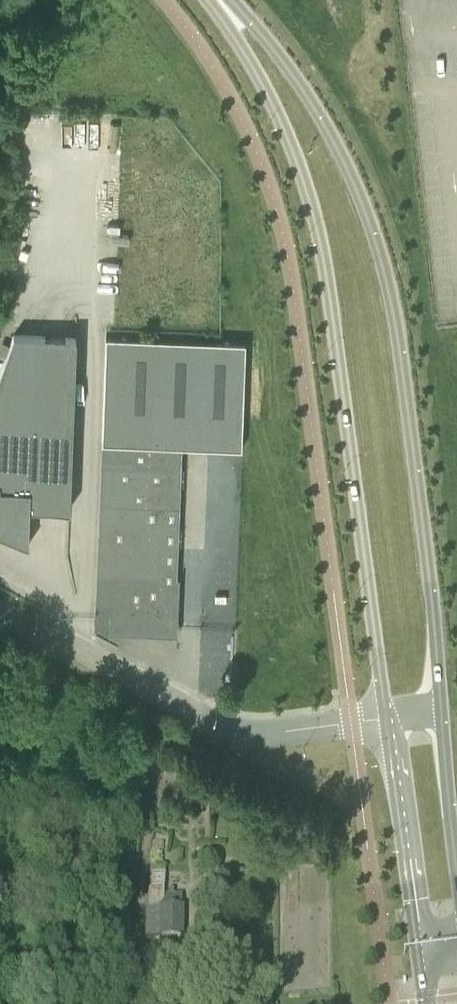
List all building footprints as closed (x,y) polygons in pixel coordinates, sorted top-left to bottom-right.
[(4,533),(28,542),(29,506),(70,508),(74,501),(76,335),(14,334),(4,361),(0,372),(0,532),(4,533)] [(110,628),(175,631),(182,445),(242,447),(246,341),(106,336),(96,602),(111,602),(110,628)] [(148,908),(147,936),(161,936),(161,950),(181,950),(181,938),(182,906),(182,895),(173,895),(174,889),(169,889),(169,895),(162,894),(163,864),(161,863),(161,856),(162,856),(164,835),(156,834),(155,842),(154,842),(150,888),(149,908),(148,908)]
